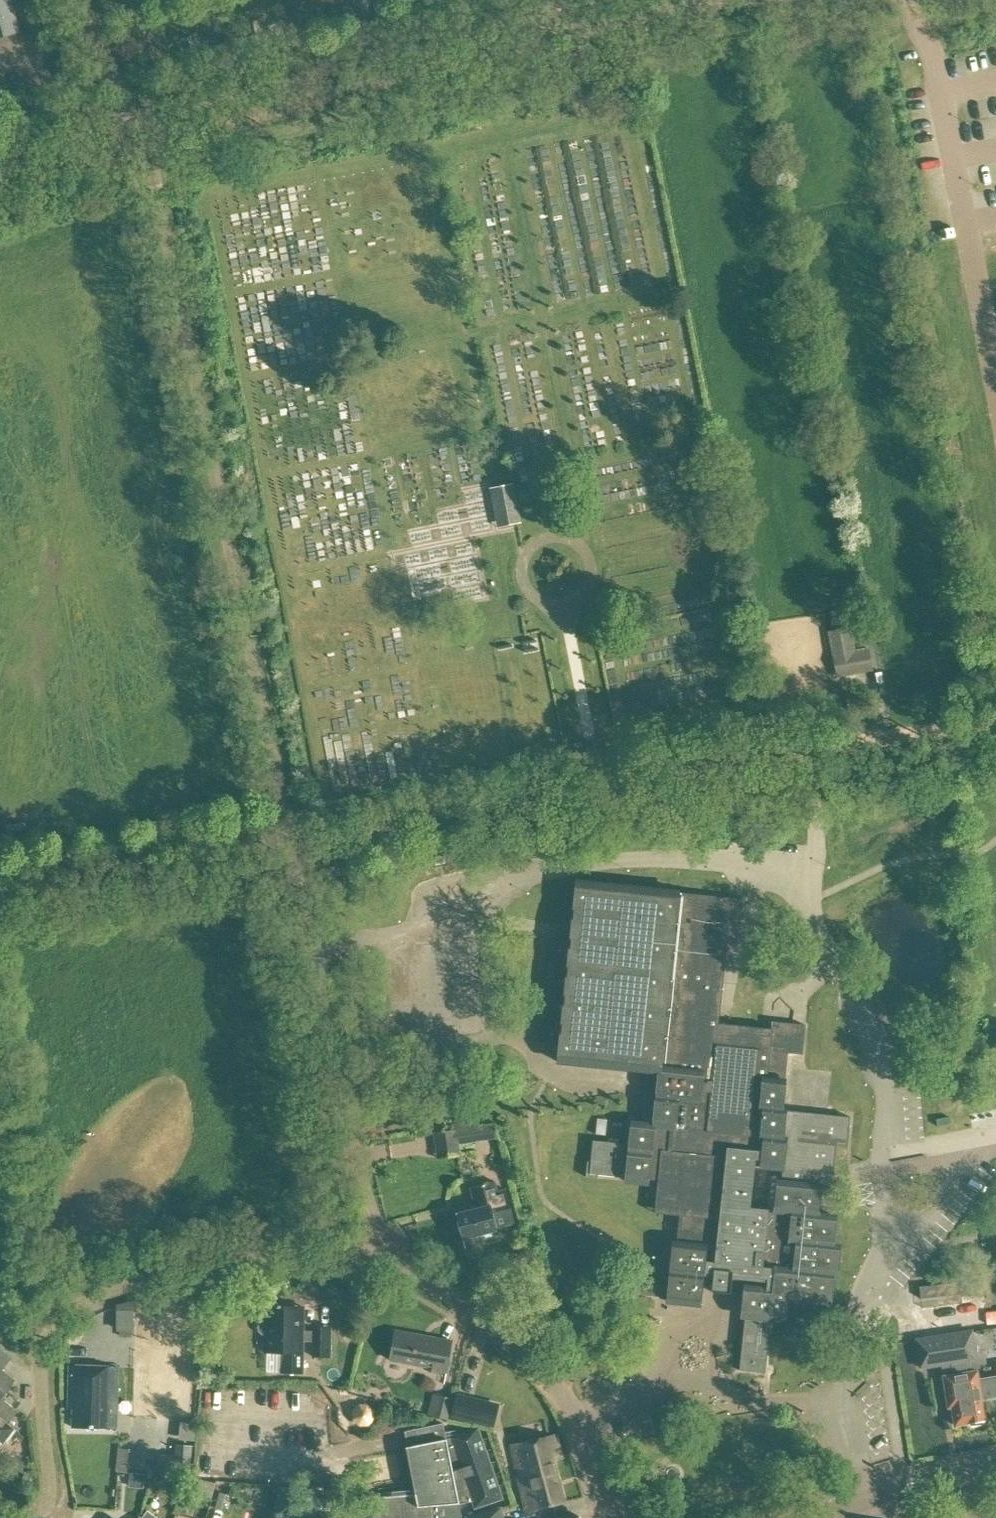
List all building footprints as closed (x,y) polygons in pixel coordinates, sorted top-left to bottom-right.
[(18,33),(9,0),(0,0),(0,38),(18,33)] [(362,13),(359,0),(295,0),(302,28),(362,13)] [(29,1),(15,7),(28,38),(42,32),(29,1)] [(514,483),(490,488),(497,528),(522,523),(514,483)] [(852,627),(847,627),(847,616),(846,616),(845,609),(830,612),(832,630),(828,631),(836,677),(873,671),(869,647),(856,649),(852,627)] [(552,940),(541,1042),(557,1044),(555,1063),(647,1073),(642,1122),(630,1120),(627,1144),(592,1140),(590,1162),(587,1162),(586,1177),(597,1178),(597,1175),(624,1178),(623,1183),(648,1185),(649,1179),(657,1179),(654,1213),(678,1215),(676,1242),(672,1241),(667,1286),(637,1283),(636,1294),(665,1297),(664,1304),(700,1307),(703,1276),(713,1277),(712,1292),(730,1294),(731,1279),(766,1283),(766,1287),(743,1284),(739,1318),(744,1319),(738,1371),(764,1373),(770,1322),(785,1324),(788,1302),(831,1306),(834,1275),(838,1276),(841,1246),(834,1245),(837,1215),(819,1213),(822,1185),(809,1184),(781,1181),(781,1179),(775,1178),(772,1210),(750,1207),(755,1160),(760,1161),(759,1168),(782,1171),(782,1168),(811,1171),(832,1174),(835,1148),(835,1145),(846,1147),(849,1117),(781,1110),(787,1053),(802,1054),(805,1025),(772,1021),(771,1029),(718,1023),(727,939),(738,940),(742,898),(575,880),(568,942),(552,940)] [(604,1135),(605,1120),(595,1119),(594,1134),(604,1135)] [(497,1140),(495,1124),(432,1132),(435,1159),(459,1156),(457,1145),(497,1140)] [(490,1235),(491,1230),(498,1229),(514,1225),(506,1189),(497,1191),(495,1180),(471,1186),(476,1208),(457,1213),(463,1238),(481,1233),(485,1237),(490,1235)] [(964,1280),(923,1282),(924,1302),(965,1300),(964,1280)] [(121,1301),(123,1329),(140,1327),(138,1300),(121,1301)] [(304,1340),(315,1340),(316,1330),(304,1329),(305,1305),(268,1305),(267,1319),(263,1320),(261,1322),(259,1326),(260,1330),(263,1333),(267,1334),(267,1351),(284,1351),(284,1371),(304,1371),(304,1340)] [(973,1330),(918,1338),(922,1365),(952,1361),(953,1373),(944,1374),(949,1406),(952,1405),(955,1423),(967,1421),(970,1425),(980,1424),(984,1418),(986,1418),(982,1397),(995,1396),(995,1376),(980,1378),(978,1370),(970,1371),(964,1332),(974,1331),(973,1330)] [(390,1359),(433,1367),(433,1369),(448,1371),(453,1341),(395,1331),(390,1359)] [(10,1422),(18,1411),(2,1399),(16,1381),(4,1372),(14,1359),(0,1348),(0,1414),(10,1422)] [(117,1428),(119,1367),(71,1366),(70,1403),(75,1403),(75,1427),(117,1428)] [(433,1393),(428,1414),(448,1420),(454,1399),(433,1393)] [(457,1398),(453,1417),(494,1426),(498,1406),(457,1398)] [(361,1405),(354,1410),(354,1420),(360,1425),(368,1425),(374,1419),(374,1411),(368,1405),(361,1405)] [(10,1422),(0,1414),(0,1448),(14,1429),(8,1425),(10,1422)] [(445,1423),(406,1430),(409,1445),(406,1446),(414,1494),(372,1498),(374,1517),(462,1517),(459,1501),(473,1501),(476,1508),(503,1499),(479,1428),(448,1439),(445,1423)] [(527,1512),(566,1502),(555,1456),(561,1454),(556,1433),(511,1444),(527,1512)] [(158,1454),(156,1472),(189,1474),(190,1458),(191,1458),(192,1446),(175,1445),(174,1455),(158,1454)] [(131,1473),(130,1487),(143,1488),(145,1474),(131,1473)] [(201,1479),(197,1497),(204,1499),(210,1500),(214,1482),(201,1479)] [(181,1487),(177,1506),(191,1509),(196,1490),(181,1487)] [(500,1508),(464,1516),(465,1517),(503,1517),(500,1508)]
